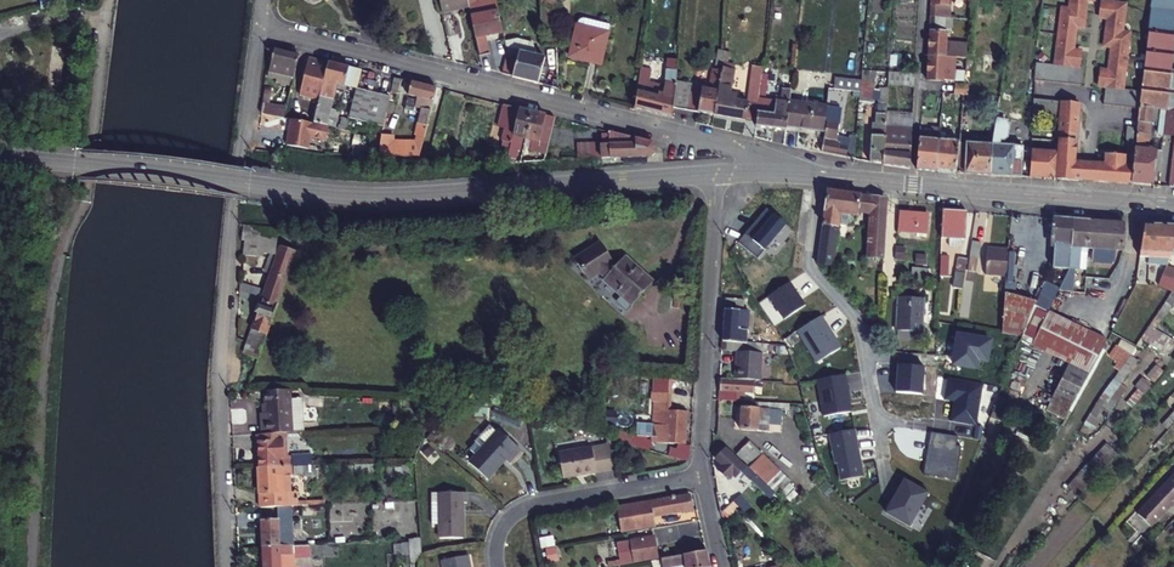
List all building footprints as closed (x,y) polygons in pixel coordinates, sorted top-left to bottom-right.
[(468,0),(438,0),(441,15),(470,9),(468,0)] [(931,17),(951,18),(952,4),(950,4),(950,0),(932,0),(931,17)] [(1086,12),(1084,12),(1085,0),(1094,0),(1070,0),(1069,10),(1062,9),(1059,37),(1055,64),(1080,68),(1081,52),(1072,51),(1073,39),(1074,27),(1084,28),(1086,12)] [(1152,6),(1149,30),(1173,33),(1173,0),(1153,0),(1152,6)] [(1111,70),(1102,69),(1100,85),(1124,88),(1127,59),(1130,32),(1123,31),(1125,3),(1101,1),(1099,16),(1108,18),(1107,29),(1105,29),(1104,46),(1113,46),(1112,58),(1111,70)] [(490,55),(486,37),(503,32),(499,12),(472,18),(480,57),(490,55)] [(576,21),(575,26),(605,33),(607,24),(584,18),(582,18),(580,18),(578,19),(576,21)] [(605,33),(575,26),(567,57),(581,60),(582,56),(600,60),(605,33)] [(555,47),(555,31),(541,30),(542,47),(555,47)] [(946,56),(946,52),(947,31),(930,30),(929,56),(946,56)] [(1149,30),(1149,34),(1146,62),(1142,93),(1140,110),(1139,123),(1143,124),(1157,125),(1158,111),(1161,111),(1158,134),(1173,136),(1173,33),(1149,30)] [(511,40),(511,38),(504,39),(508,59),(517,62),(514,76),(513,77),(538,84),(544,59),(537,57),(532,44),(515,39),(511,40)] [(278,75),(294,79),(299,56),(275,50),(269,73),(270,73),(278,75)] [(726,66),(745,70),(748,58),(729,53),(728,57),(726,66)] [(928,79),(945,80),(946,61),(946,56),(929,56),(928,79)] [(660,94),(649,93),(637,91),(635,108),(673,117),(674,106),(676,83),(679,60),(668,58),(664,93),(660,92),(660,94)] [(319,99),(327,64),(308,59),(300,95),(319,99)] [(508,59),(504,73),(514,76),(517,62),(508,59)] [(335,130),(346,88),(357,92),(357,89),(362,72),(327,64),(319,99),(313,124),(335,130)] [(1056,67),(1047,65),(1037,64),(1035,82),(1045,83),(1054,84),(1064,85),(1073,86),(1082,87),(1084,70),(1075,69),(1066,68),(1056,67)] [(637,91),(649,93),(651,70),(639,69),(637,91)] [(714,69),(709,90),(676,83),(674,106),(715,116),(724,76),(725,71),(714,69)] [(889,77),(908,79),(909,74),(889,71),(889,77)] [(870,79),(870,72),(859,72),(859,80),(870,79)] [(292,87),(294,79),(278,75),(278,80),(277,84),(292,87)] [(724,76),(715,116),(746,123),(749,106),(729,102),(735,79),(724,76)] [(908,85),(908,79),(889,77),(889,83),(908,85)] [(858,91),(859,80),(835,79),(834,89),(858,91)] [(411,82),(404,81),(402,94),(408,96),(411,82)] [(421,156),(421,155),(437,89),(411,82),(408,96),(421,99),(419,108),(425,110),(421,125),(424,126),(424,129),(420,128),(418,138),(420,139),(418,145),(396,139),(397,133),(386,129),(380,150),(381,149),(421,156)] [(974,97),(974,87),(965,86),(957,86),(956,95),(965,96),(974,97)] [(874,113),(874,123),(872,123),(871,162),(883,163),(886,126),(888,88),(878,87),(876,114),(874,113)] [(357,89),(357,92),(349,116),(372,123),(379,95),(357,89)] [(1140,110),(1142,93),(1107,89),(1105,106),(1140,110)] [(783,90),(781,102),(775,101),(774,114),(768,114),(758,113),(756,127),(786,130),(787,125),(789,101),(790,91),(783,90)] [(272,93),(265,91),(261,115),(262,115),(276,117),(285,119),(287,108),(270,106),(272,93)] [(379,95),(372,123),(377,124),(382,126),(390,98),(389,98),(384,96),(379,95)] [(1034,100),(1033,119),(1043,120),(1053,120),(1061,121),(1058,152),(1032,150),(1030,176),(1081,180),(1094,181),(1133,184),(1135,166),(1124,165),(1124,155),(1106,153),(1105,164),(1096,163),(1082,163),(1074,162),(1079,104),(1054,102),(1044,101),(1034,100)] [(789,101),(787,125),(824,129),(825,120),(827,109),(827,108),(827,104),(789,101)] [(960,143),(968,144),(968,135),(972,135),(973,124),(968,124),(969,105),(964,104),(960,137),(960,143)] [(506,130),(503,142),(511,144),(513,136),(516,122),(507,120),(510,107),(504,105),(499,128),(506,130)] [(452,120),(454,109),(444,106),(442,118),(452,120)] [(507,120),(516,122),(519,109),(510,107),(507,120)] [(821,152),(854,158),(855,140),(856,136),(850,136),(849,140),(837,138),(841,110),(827,108),(827,109),(825,120),(824,129),(821,152)] [(516,122),(513,136),(519,137),(527,139),(533,112),(519,109),(516,122)] [(546,116),(533,112),(527,139),(534,141),(540,142),(546,116)] [(537,155),(546,157),(556,118),(546,116),(540,142),(537,155)] [(1009,120),(1002,119),(998,118),(995,146),(990,175),(1030,178),(1030,176),(1032,150),(1032,141),(1005,139),(1010,135),(1011,124),(1009,120)] [(292,120),(287,146),(308,150),(313,124),(292,120)] [(1135,166),(1133,184),(1153,186),(1156,150),(1148,149),(1150,137),(1142,136),(1143,124),(1139,123),(1135,166)] [(883,165),(911,167),(913,127),(886,126),(883,163),(883,165)] [(1126,144),(1135,146),(1136,129),(1127,128),(1126,144)] [(608,144),(601,144),(602,159),(649,157),(656,153),(657,146),(654,142),(608,131),(608,144)] [(920,133),(917,168),(937,170),(941,135),(938,135),(939,133),(933,132),(933,134),(920,133)] [(943,136),(941,135),(937,170),(957,171),(960,143),(960,137),(949,136),(949,134),(943,134),(943,136)] [(517,147),(519,137),(513,136),(511,144),(507,163),(511,163),(516,147),(517,147)] [(365,141),(355,138),(352,148),(362,151),(365,141)] [(537,155),(540,142),(534,141),(530,154),(537,155)] [(602,159),(601,144),(601,143),(591,143),(591,160),(602,159)] [(995,146),(968,144),(960,143),(957,171),(990,175),(995,146)] [(828,192),(819,263),(833,265),(839,216),(844,216),(844,212),(857,214),(858,211),(870,212),(867,256),(883,257),(887,198),(887,197),(828,190),(828,192)] [(739,243),(759,258),(786,223),(766,208),(739,243)] [(968,210),(943,209),(943,236),(951,236),(961,237),(966,237),(968,210)] [(901,211),(900,230),(926,232),(928,213),(901,211)] [(1059,247),(1059,267),(1073,267),(1073,220),(1055,219),(1054,243),(1059,247)] [(1087,221),(1073,220),(1073,267),(1074,267),(1079,267),(1079,250),(1086,250),(1087,221)] [(1093,265),(1103,265),(1104,222),(1087,221),(1086,250),(1093,251),(1093,265)] [(1121,223),(1104,222),(1103,265),(1110,265),(1114,262),(1114,252),(1120,252),(1121,223)] [(1144,225),(1138,256),(1172,257),(1173,251),(1173,247),(1173,226),(1144,225)] [(264,229),(244,226),(244,242),(246,242),(247,256),(262,258),(262,254),(264,229)] [(278,230),(264,229),(262,254),(272,255),(276,256),(278,230)] [(951,244),(961,245),(961,237),(951,236),(951,244)] [(979,258),(982,242),(973,240),(970,256),(979,258)] [(607,279),(632,303),(652,283),(626,259),(617,268),(611,264),(614,262),(604,244),(576,258),(586,277),(598,271),(607,279)] [(280,247),(277,256),(272,273),(265,293),(263,298),(279,303),(296,252),(280,247)] [(1007,275),(1009,248),(988,247),(986,274),(1007,275)] [(949,275),(949,254),(942,253),(941,274),(949,275)] [(267,271),(272,273),(277,256),(276,256),(272,255),(267,271)] [(968,270),(970,256),(962,255),(960,268),(968,270)] [(929,276),(930,267),(913,266),(912,275),(929,276)] [(1073,290),(1074,267),(1073,267),(1071,268),(1059,293),(1073,290)] [(1136,294),(1140,268),(1136,267),(1133,282),(1128,292),(1136,294)] [(1168,268),(1163,278),(1173,281),(1173,269),(1168,268)] [(1158,287),(1173,291),(1173,281),(1163,278),(1158,287)] [(766,292),(785,319),(804,306),(786,279),(766,292)] [(263,298),(265,293),(240,285),(240,292),(263,298)] [(240,292),(240,297),(262,304),(263,298),(240,292)] [(1033,307),(1034,304),(1006,292),(1003,330),(1022,334),(1033,307)] [(1169,298),(1153,293),(1150,299),(1165,304),(1169,298)] [(899,296),(898,329),(921,331),(923,298),(899,296)] [(279,303),(263,298),(262,304),(252,334),(244,355),(259,360),(278,304),(279,303)] [(739,351),(748,351),(751,310),(745,309),(745,300),(727,299),(724,350),(739,351)] [(1020,338),(1033,343),(1048,314),(1033,307),(1022,334),(1020,338)] [(1048,314),(1033,343),(1069,360),(1046,407),(1066,417),(1105,342),(1084,331),(1048,314)] [(799,330),(818,362),(841,347),(822,315),(799,330)] [(769,352),(787,353),(788,346),(787,345),(769,344),(769,352)] [(748,351),(739,351),(737,380),(762,381),(763,352),(748,351)] [(1121,383),(1138,359),(1130,354),(1083,421),(1097,430),(1127,386),(1121,383)] [(1135,388),(1145,394),(1162,367),(1151,360),(1135,388)] [(898,368),(896,401),(920,403),(922,369),(898,368)] [(819,379),(825,415),(852,410),(845,373),(819,379)] [(722,391),(743,393),(756,393),(756,389),(772,390),(773,387),(776,388),(776,382),(762,381),(737,380),(722,379),(722,391)] [(292,400),(292,391),(266,393),(267,414),(262,414),(262,434),(303,433),(303,423),(302,423),(301,408),(303,408),(303,399),(292,400)] [(722,400),(743,401),(743,393),(722,391),(722,400)] [(658,411),(657,442),(686,443),(688,443),(688,432),(687,432),(688,424),(688,412),(687,412),(671,411),(672,393),(656,393),(656,403),(658,403),(658,411)] [(990,417),(998,420),(1006,397),(999,394),(990,417)] [(1158,406),(1166,414),(1172,408),(1164,399),(1158,406)] [(1173,417),(1173,406),(1172,408),(1166,414),(1171,419),(1173,417)] [(743,407),(742,429),(759,431),(759,423),(770,424),(771,409),(760,409),(760,408),(743,407)] [(828,437),(834,473),(861,469),(854,432),(828,437)] [(258,435),(258,442),(260,469),(291,468),(293,468),(309,467),(312,467),(311,456),(284,457),(283,441),(276,441),(276,434),(262,434),(258,435)] [(501,434),(471,466),(490,483),(504,467),(502,464),(504,462),(507,464),(511,467),(524,454),(501,434)] [(631,446),(650,451),(653,441),(634,435),(631,446)] [(933,437),(925,473),(952,478),(959,441),(933,437)] [(754,463),(772,480),(781,470),(750,440),(737,454),(749,465),(750,466),(754,463)] [(1079,495),(1118,454),(1106,442),(1066,484),(1079,495)] [(673,448),(670,457),(688,462),(691,453),(673,448)] [(734,476),(737,479),(743,471),(749,465),(737,454),(735,456),(727,449),(717,459),(723,466),(719,470),(729,480),(734,476)] [(615,473),(611,452),(593,455),(592,451),(560,457),(564,482),(615,473)] [(768,484),(772,480),(754,463),(750,466),(768,484)] [(750,466),(749,465),(743,471),(766,494),(772,488),(770,485),(768,484),(750,466)] [(302,477),(302,479),(310,478),(309,467),(293,468),(293,477),(302,477)] [(261,509),(297,508),(296,494),(290,493),(289,478),(292,477),(291,468),(260,469),(261,509)] [(1173,504),(1173,478),(1139,516),(1152,528),(1173,504)] [(905,479),(886,511),(910,524),(928,491),(905,479)] [(778,493),(772,488),(766,494),(772,500),(778,493)] [(718,493),(723,514),(736,501),(726,490),(718,493)] [(470,507),(469,495),(442,494),(442,504),(434,504),(434,527),(442,527),(442,541),(466,541),(466,507),(470,507)] [(746,512),(752,506),(742,495),(736,501),(746,512)] [(690,497),(658,502),(661,519),(693,512),(690,497)] [(661,519),(658,502),(619,509),(623,535),(655,529),(654,520),(661,519)] [(282,539),(281,524),(262,525),(263,551),(283,550),(282,539)] [(545,546),(547,561),(557,560),(553,535),(539,537),(540,547),(545,546)] [(408,537),(409,560),(420,560),(420,537),(408,537)] [(655,537),(618,544),(623,564),(659,557),(655,537)] [(295,538),(282,539),(283,550),(293,550),(296,549),(295,538)] [(393,543),(393,554),(408,553),(407,542),(393,543)] [(264,566),(294,566),(293,550),(283,550),(263,551),(264,566)] [(708,552),(664,560),(666,566),(712,566),(708,552)]
